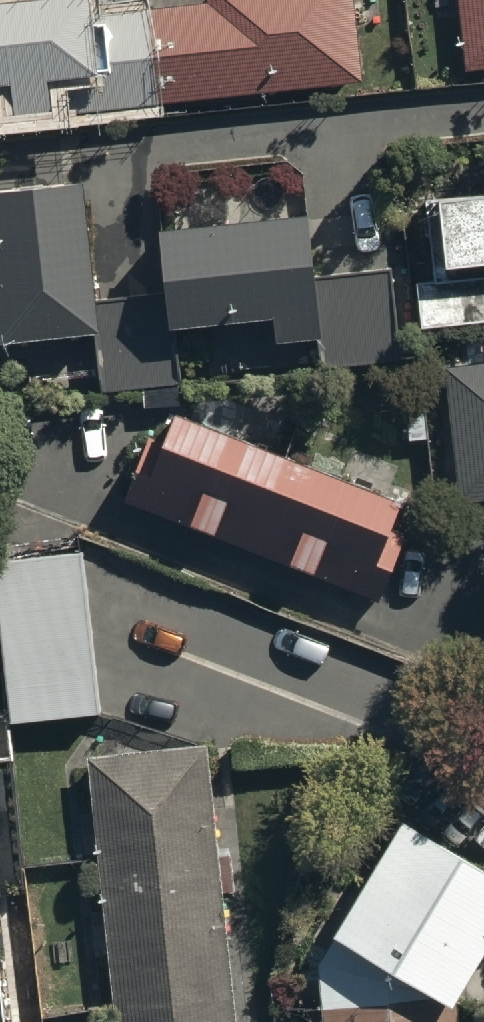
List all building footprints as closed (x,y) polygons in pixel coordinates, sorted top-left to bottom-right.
[(92,0),(87,0),(0,9),(0,126),(366,87),(356,0),(210,0),(211,9),(94,21),(92,0)] [(469,77),(483,75),(483,0),(461,0),(469,77)] [(172,299),(103,306),(91,195),(0,204),(0,274),(9,357),(99,348),(104,397),(185,389),(180,341),(280,331),(282,352),(325,348),(327,371),(403,363),(394,275),(320,283),(314,228),(166,243),(172,299)] [(445,215),(452,279),(419,283),(425,335),(483,328),(483,211),(445,215)] [(449,372),(463,509),(483,507),(483,369),(449,372)] [(181,427),(172,450),(155,444),(129,510),(383,608),(408,542),(399,538),(408,515),(181,427)] [(106,723),(88,559),(0,568),(0,596),(15,732),(106,723)] [(212,752),(92,765),(119,1021),(240,1021),(212,752)] [(323,972),(327,1021),(463,1021),(462,1018),(483,982),(483,876),(412,833),(323,972)] [(8,902),(0,903),(0,1021),(22,1021),(8,902)]
